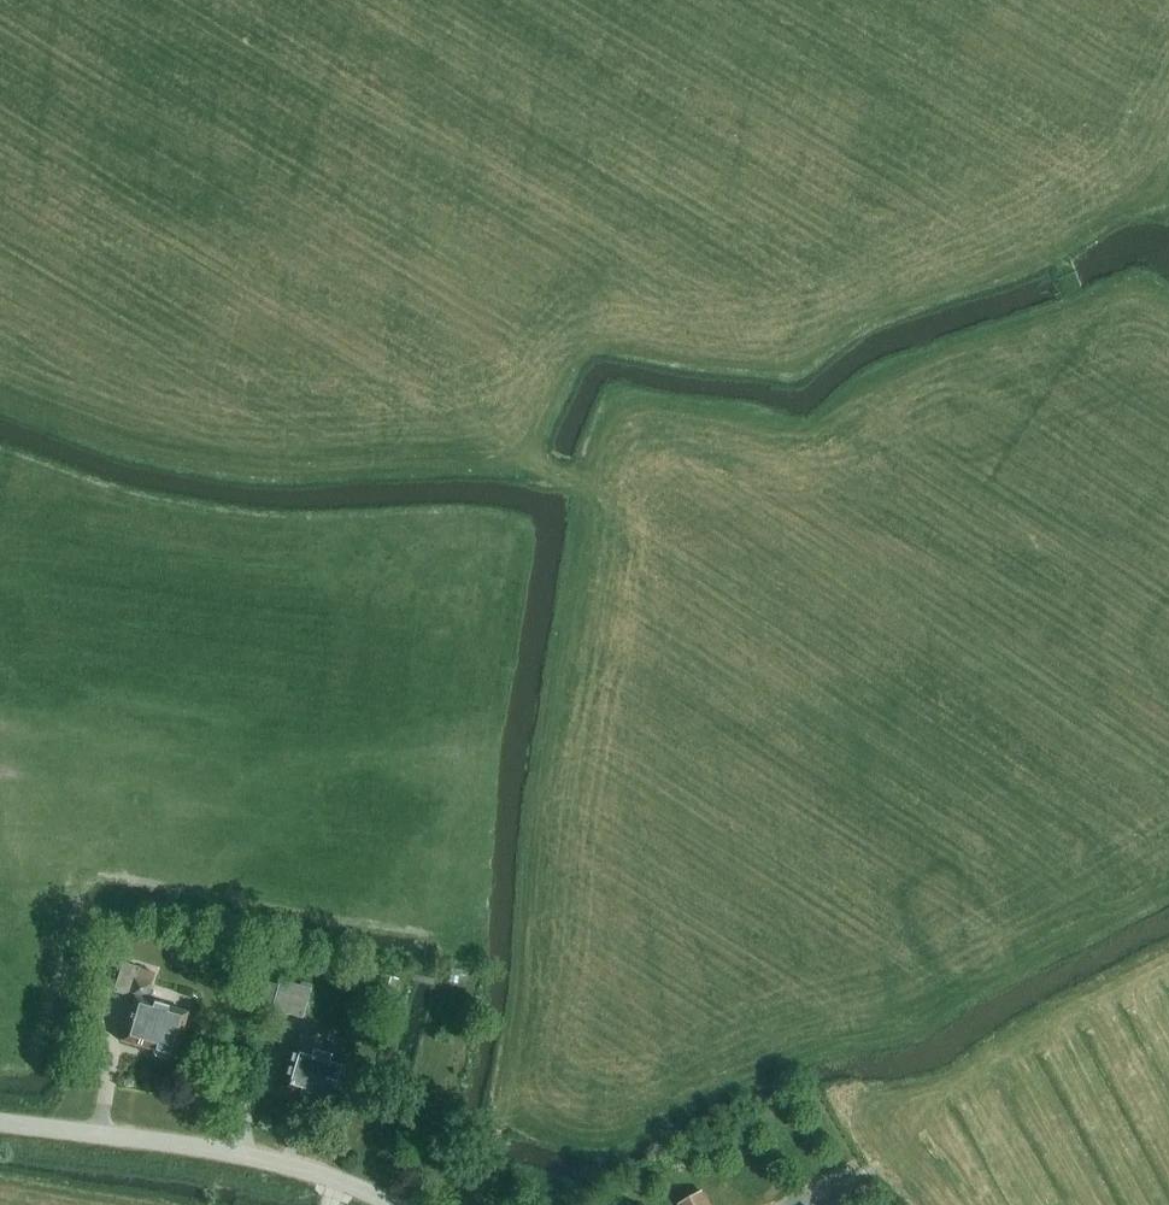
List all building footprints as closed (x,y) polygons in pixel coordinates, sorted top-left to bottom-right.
[(153,971),(122,961),(113,989),(128,993),(128,994),(133,995),(120,1039),(172,1055),(185,1011),(145,999),(153,971)] [(396,977),(382,973),(373,1001),(388,1006),(396,977)] [(309,988),(278,979),(264,1029),(279,1033),(285,1011),(301,1016),(309,988)] [(319,1037),(299,1031),(295,1045),(293,1045),(280,1087),(333,1103),(346,1061),(315,1051),(319,1037)] [(702,1190),(679,1203),(680,1204),(711,1204),(702,1190)]
